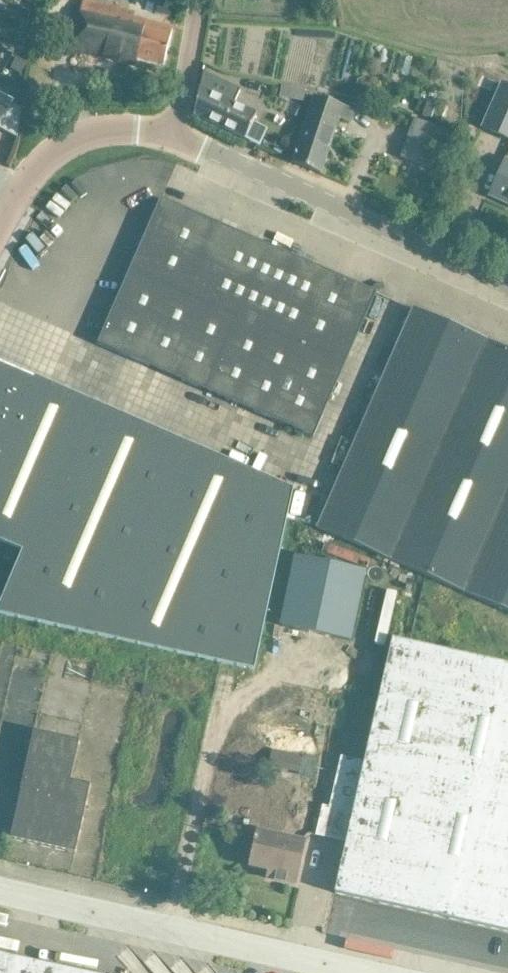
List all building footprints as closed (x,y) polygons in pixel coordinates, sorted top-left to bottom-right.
[(164,66),(173,29),(133,19),(134,15),(83,2),(72,51),(91,56),(106,58),(109,49),(119,51),(117,60),(135,65),(137,59),(164,66)] [(22,10),(20,22),(28,23),(29,11),(22,10)] [(20,22),(19,34),(26,35),(28,23),(20,22)] [(199,88),(194,116),(245,140),(253,122),(256,115),(234,104),(240,90),(204,73),(200,89),(199,88)] [(500,83),(499,85),(483,78),(471,106),(488,114),(482,129),(507,140),(507,86),(500,83)] [(291,100),(302,103),(305,91),(293,89),(291,100)] [(17,138),(21,110),(11,104),(12,101),(0,94),(0,129),(17,138)] [(355,111),(312,97),(292,163),(320,175),(328,157),(339,120),(351,124),(355,111)] [(458,136),(415,120),(401,158),(445,174),(458,136)] [(498,179),(490,197),(507,205),(507,204),(507,162),(506,161),(498,179)] [(376,293),(194,214),(161,200),(97,344),(313,438),(376,293)] [(390,561),(486,341),(413,309),(316,529),(390,561)] [(507,489),(507,351),(486,341),(390,561),(462,593),(507,489)] [(15,372),(0,365),(0,541),(25,552),(0,611),(0,614),(255,669),(292,491),(15,372)] [(462,593),(507,613),(507,489),(462,593)] [(297,557),(282,627),(349,641),(364,571),(297,557)] [(341,841),(346,842),(335,894),(507,933),(507,666),(392,640),(376,712),(353,813),(348,811),(341,841)] [(21,793),(15,820),(10,839),(75,854),(90,786),(70,781),(79,742),(32,732),(19,793),(21,793)] [(341,841),(348,811),(323,806),(316,836),(341,841)] [(256,839),(254,838),(253,844),(255,844),(250,867),(269,871),(267,879),(295,885),(304,843),(257,833),(256,839)] [(0,956),(0,972),(77,972),(0,956)]
